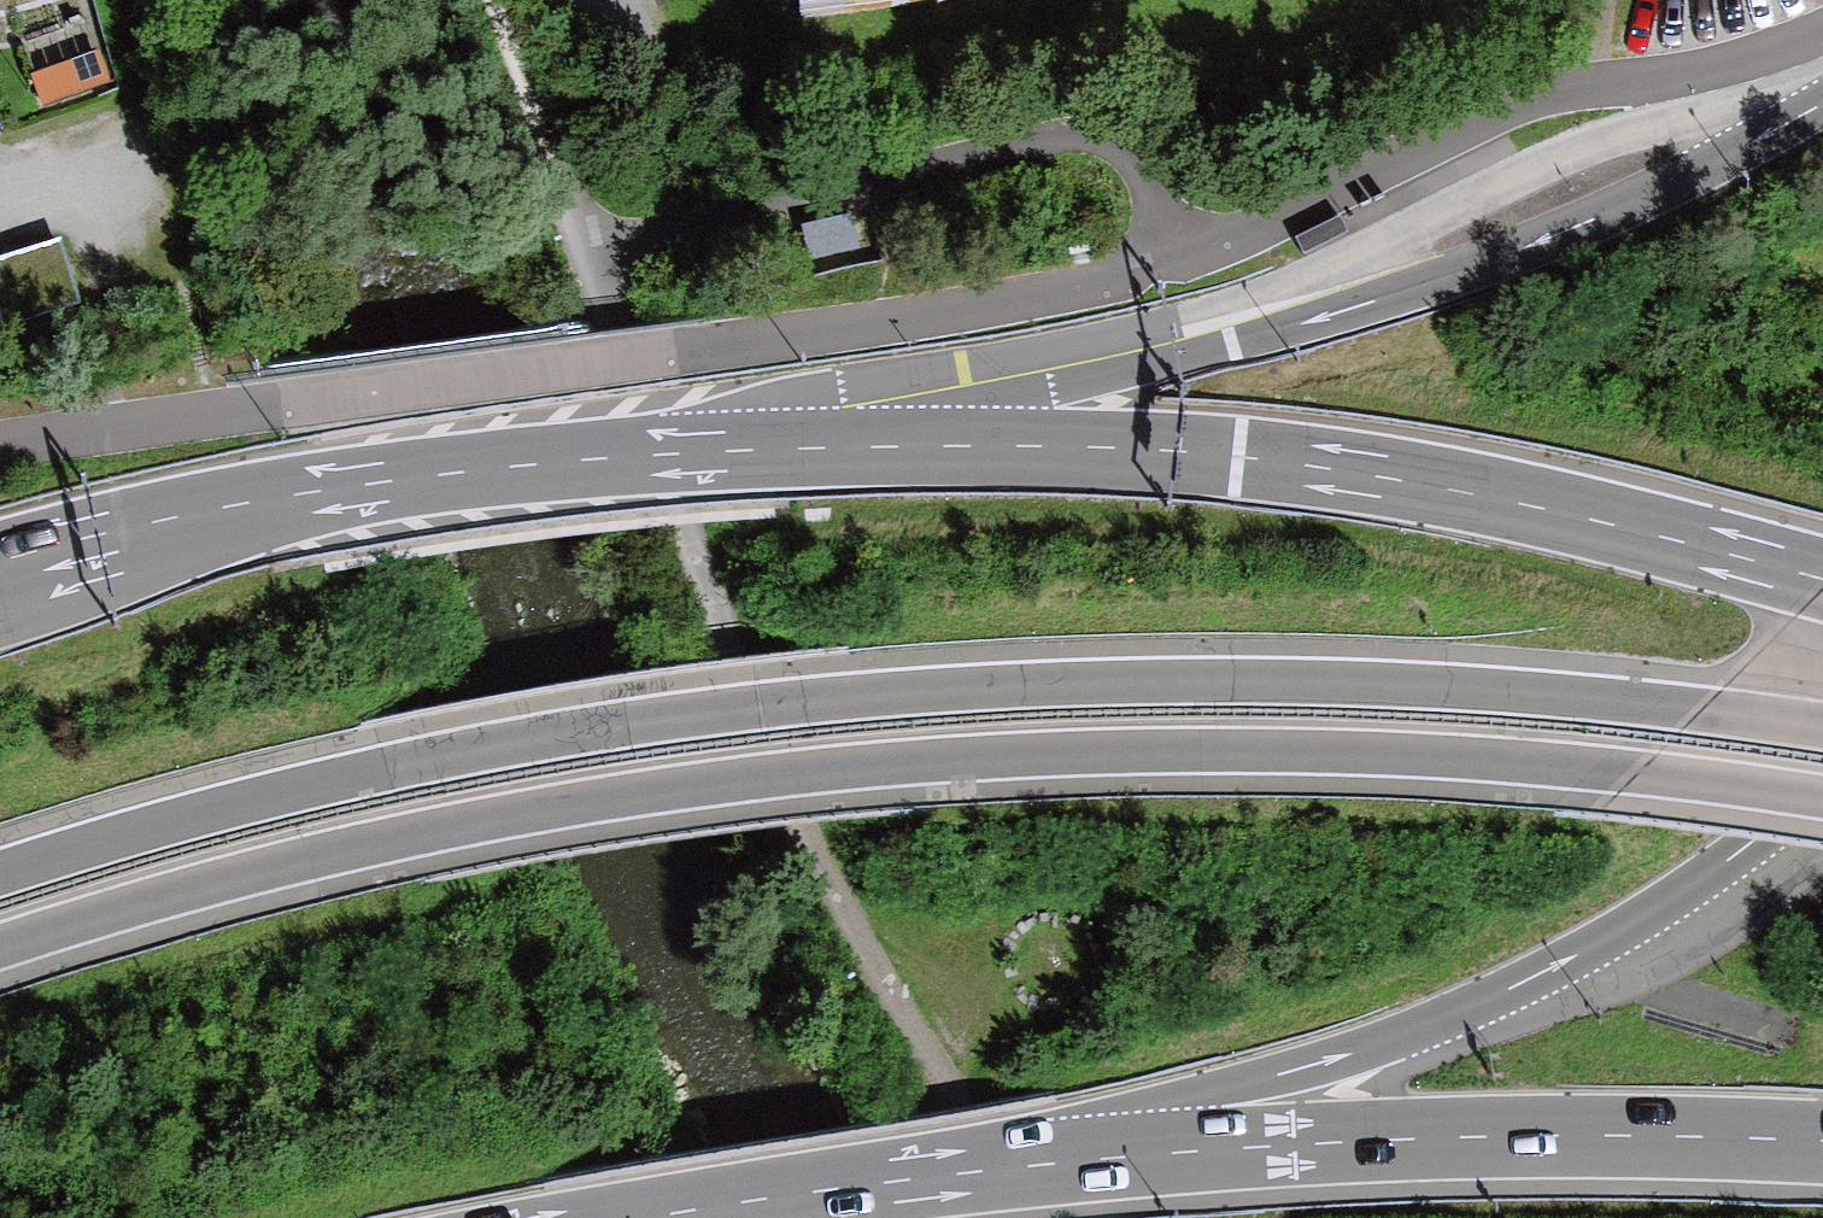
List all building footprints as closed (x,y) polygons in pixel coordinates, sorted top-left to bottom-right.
[(804,17),(943,0),(802,0),(804,17)] [(853,216),(801,228),(810,263),(861,251),(853,216)] [(49,243),(0,265),(0,282),(20,328),(76,303),(49,243)]
